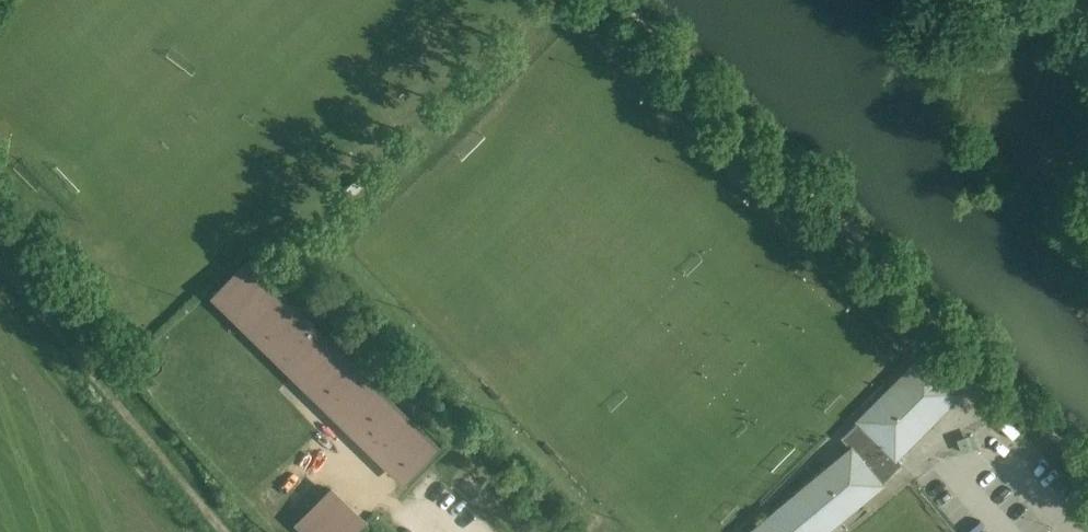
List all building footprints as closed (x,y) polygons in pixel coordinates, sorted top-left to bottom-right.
[(216,294),(213,297),(215,298),(217,296),(404,478),(401,480),(403,482),(425,459),(438,446),(248,261),(216,294)] [(923,356),(841,438),(850,449),(750,531),(823,531),(881,484),(902,463),(896,457),(960,393),(923,356)] [(959,445),(961,453),(971,449),(968,441),(959,445)] [(297,525),(304,531),(354,531),(364,521),(331,489),(297,525)]
